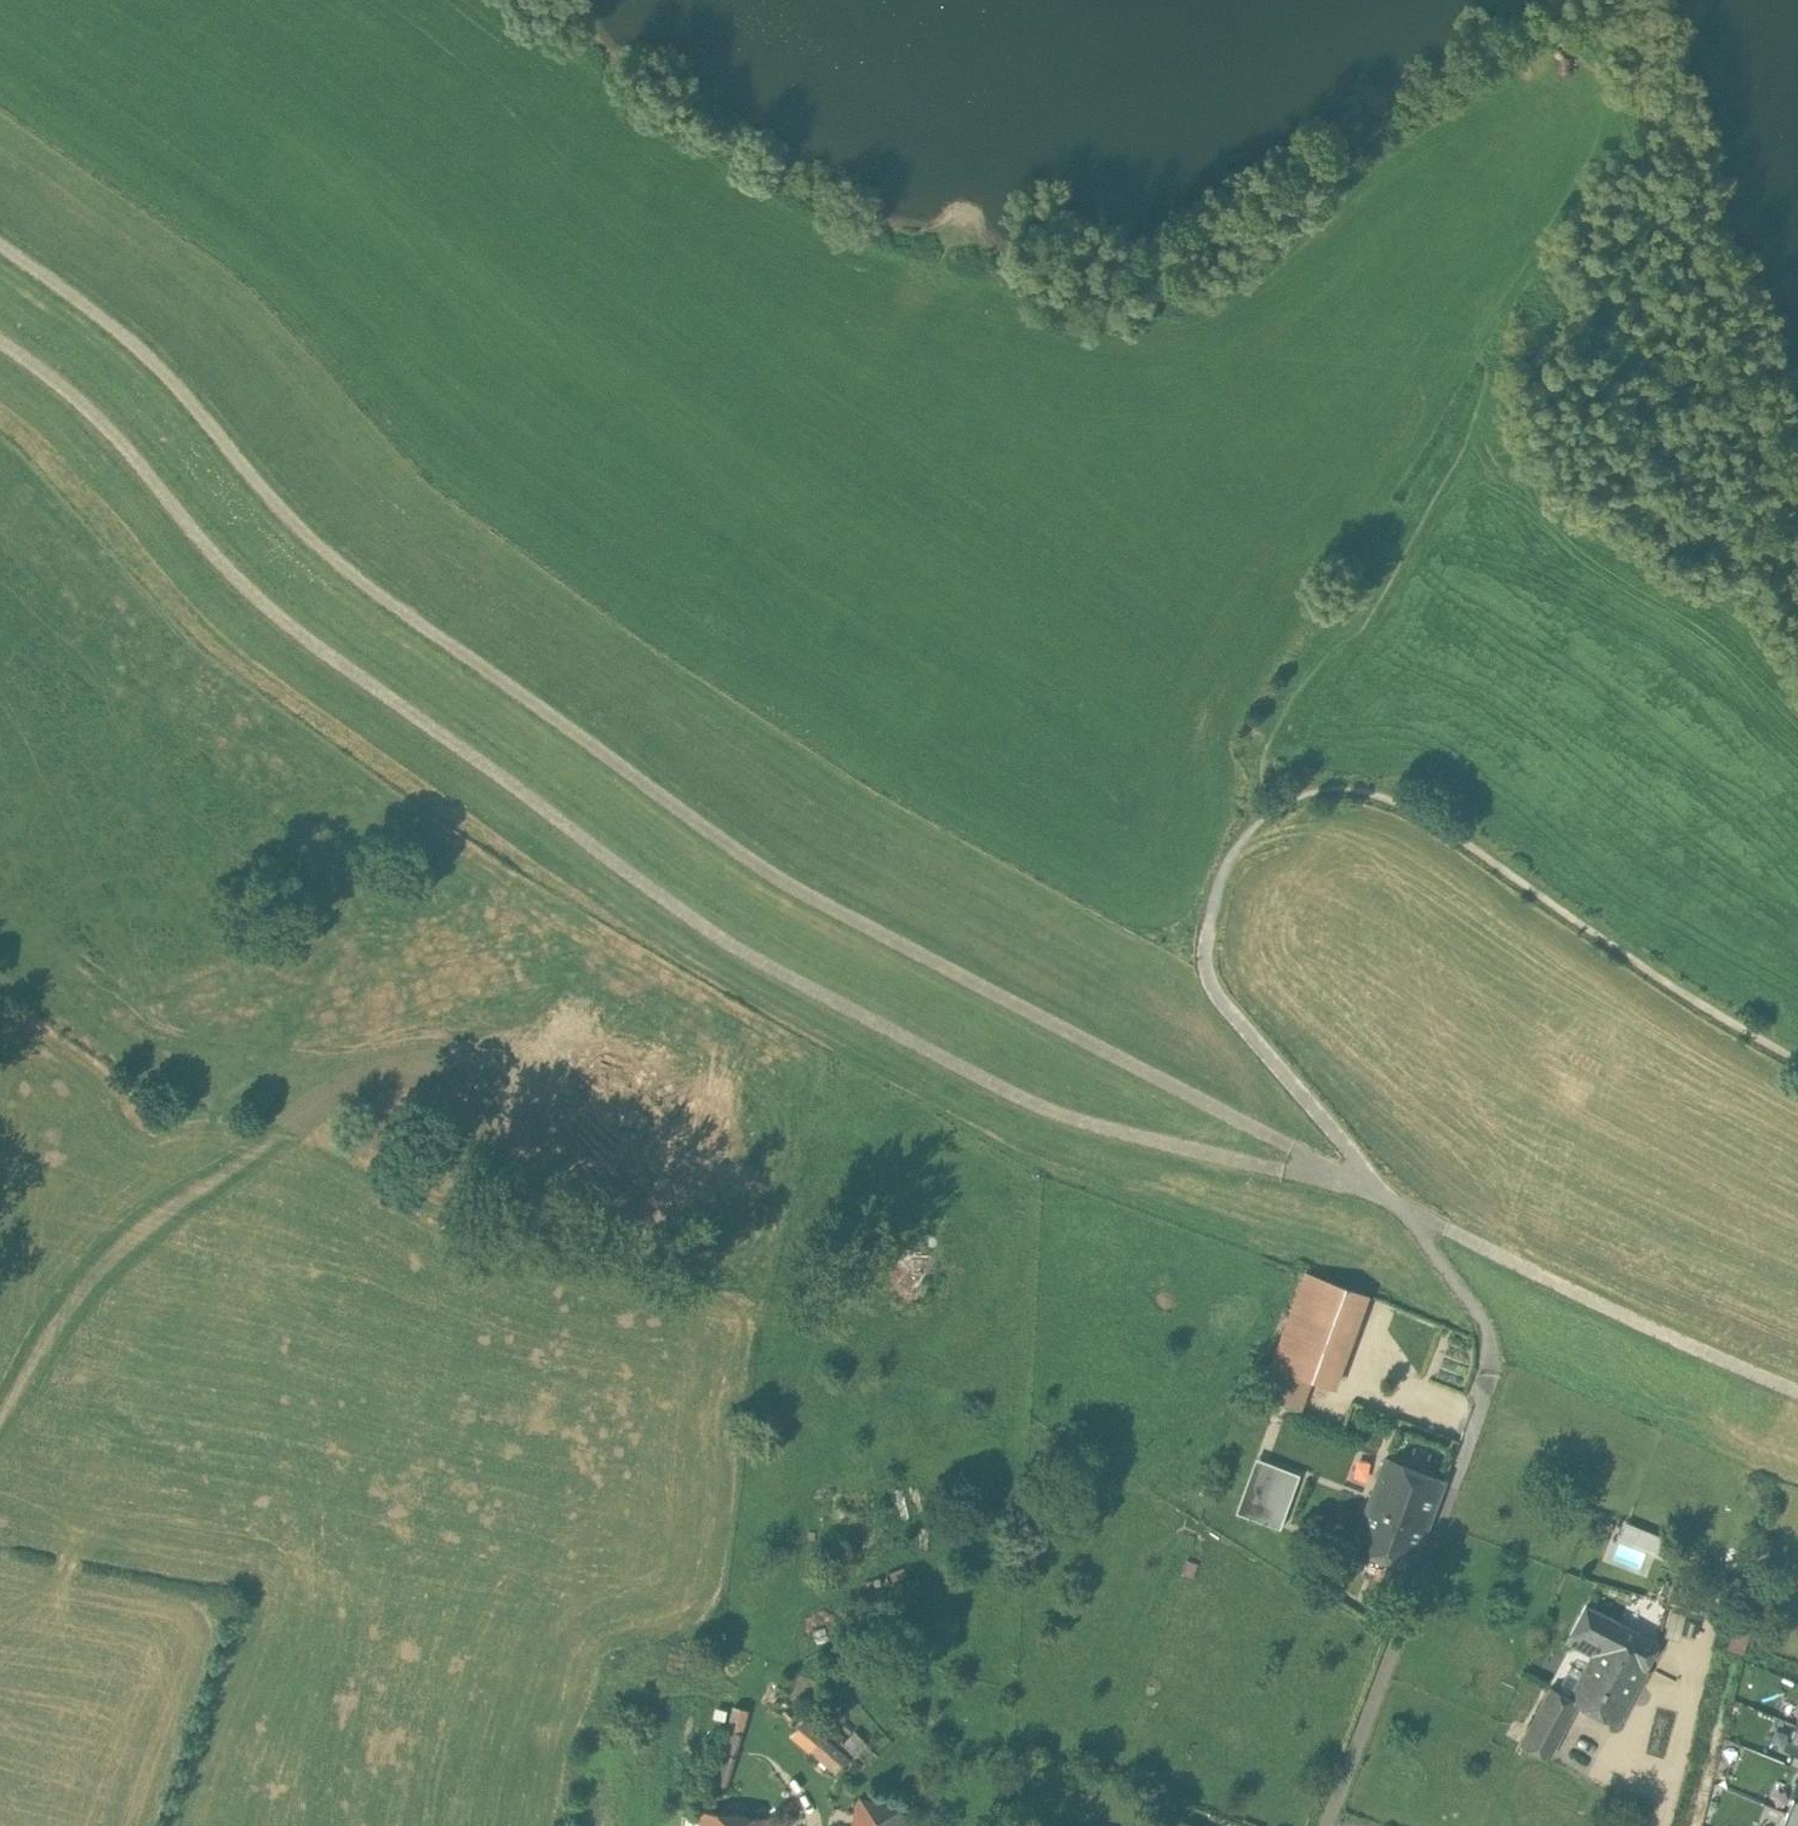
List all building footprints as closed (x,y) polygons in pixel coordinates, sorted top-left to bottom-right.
[(1362,1290),(1306,1271),(1274,1367),(1312,1379),(1330,1385),(1362,1290)] [(1312,1379),(1274,1367),(1259,1411),(1269,1414),(1283,1419),(1296,1424),(1312,1379)] [(1241,1492),(1255,1497),(1283,1419),(1269,1414),(1241,1492)] [(1296,1424),(1283,1419),(1255,1497),(1249,1515),(1280,1525),(1313,1430),(1296,1424)] [(1442,1479),(1384,1458),(1352,1545),(1410,1567),(1442,1479)] [(1658,1642),(1586,1604),(1567,1639),(1593,1653),(1571,1696),(1579,1700),(1577,1703),(1617,1724),(1647,1668),(1645,1667),(1658,1642)] [(1571,1696),(1551,1685),(1521,1743),(1549,1758),(1577,1703),(1579,1700),(1571,1696)] [(804,1717),(791,1731),(837,1771),(850,1757),(840,1748),(828,1738),(804,1717)] [(1794,1723),(1783,1747),(1795,1752),(1790,1764),(1797,1768),(1797,1724),(1794,1723)] [(840,1748),(850,1757),(864,1740),(854,1731),(840,1748)] [(861,1797),(854,1825),(897,1825),(901,1812),(902,1808),(861,1797)] [(702,1810),(701,1825),(766,1825),(767,1817),(702,1810)] [(901,1812),(897,1825),(911,1825),(914,1815),(901,1812)]
